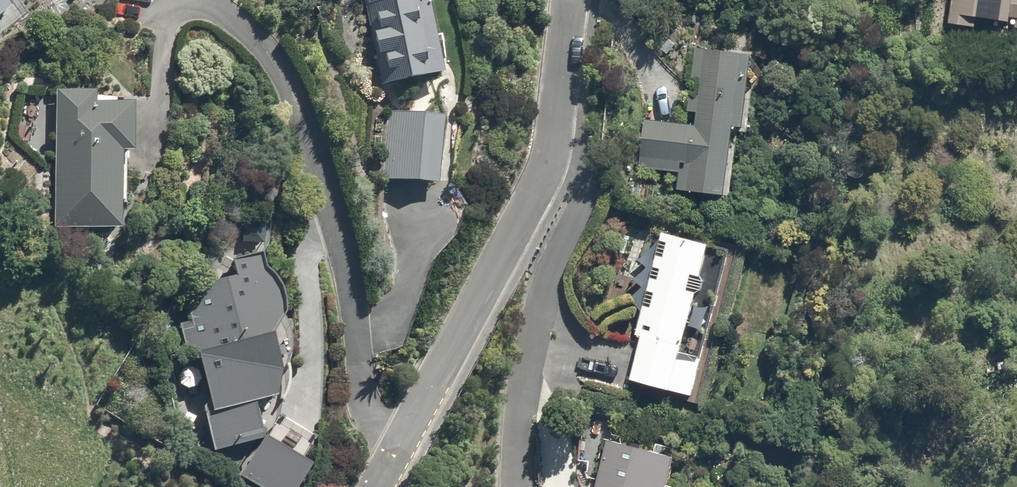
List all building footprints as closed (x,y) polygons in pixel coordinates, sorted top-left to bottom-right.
[(14,13),(4,0),(0,0),(0,24),(14,13)] [(428,0),(361,0),(362,3),(365,3),(382,87),(443,74),(428,0)] [(951,27),(978,31),(979,21),(1014,26),(1014,20),(1016,21),(1016,0),(955,0),(951,27)] [(758,57),(697,50),(689,112),(701,113),(699,130),(645,124),(640,168),(681,173),(679,194),(729,200),(737,135),(749,136),(758,57)] [(96,93),(57,93),(57,232),(123,232),(123,205),(128,205),(128,155),(135,156),(135,108),(96,108),(96,93)] [(390,114),(384,181),(439,185),(444,118),(390,114)] [(715,250),(665,236),(639,328),(648,331),(633,384),(695,401),(705,363),(685,357),(715,250)] [(288,366),(294,355),(294,351),(294,348),(293,346),(293,343),(292,341),(292,338),(291,336),(290,333),(289,331),(288,328),(287,326),(286,323),(285,321),(284,319),(284,317),(285,316),(285,314),(285,313),(285,311),(285,309),(285,308),(285,306),(285,305),(285,303),(285,302),(285,300),(284,298),(284,297),(284,295),(283,294),(283,292),(282,291),(281,289),(281,288),(280,287),(279,285),(278,284),(278,283),(277,281),(276,280),(275,279),(274,278),(273,276),(271,275),(270,274),(269,273),(268,272),(267,271),(265,270),(263,257),(233,262),(237,280),(186,292),(193,322),(182,324),(190,362),(202,359),(214,416),(206,417),(214,455),(265,445),(256,407),(284,401),(285,398),(286,396),(287,394),(289,391),(289,389),(290,386),(291,382),(288,366)] [(611,445),(600,486),(671,486),(678,463),(611,445)]
